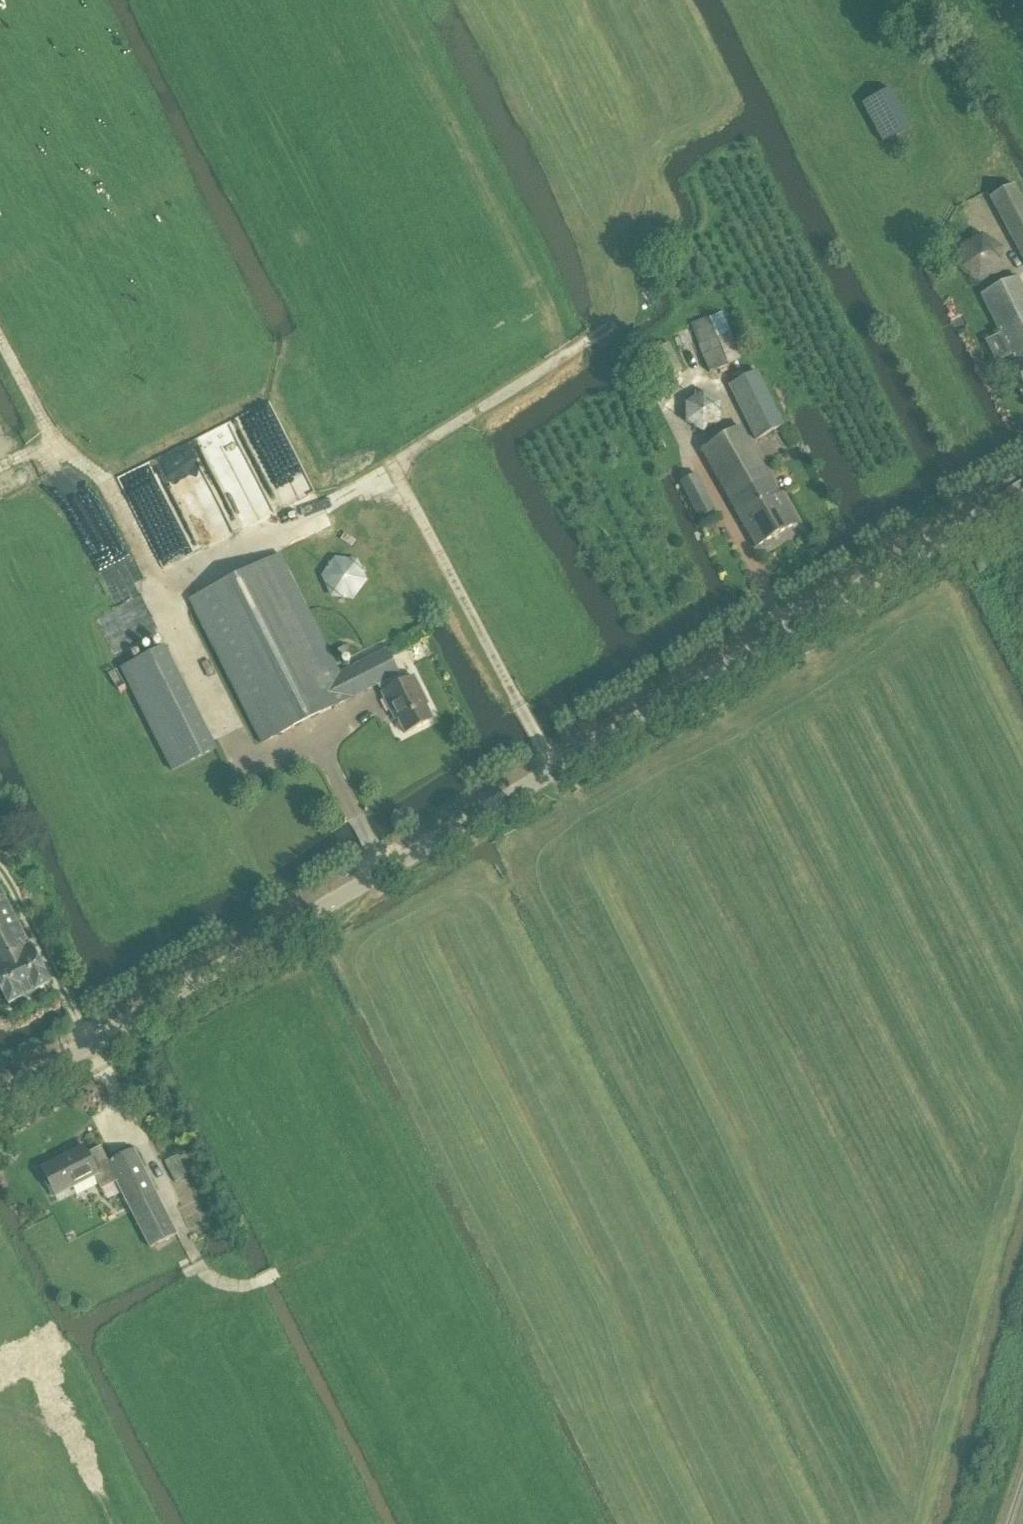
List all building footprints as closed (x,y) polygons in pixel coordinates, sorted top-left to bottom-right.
[(881,143),(910,128),(890,89),(860,104),(881,143)] [(990,197),(1022,260),(1022,202),(1014,185),(990,197)] [(1000,274),(1002,250),(982,236),(960,247),(958,271),(978,285),(1000,274)] [(1018,279),(978,299),(981,305),(985,303),(1016,364),(1014,365),(1022,383),(1022,289),(1018,279)] [(709,318),(690,325),(708,373),(727,366),(709,318)] [(757,442),(785,428),(759,374),(730,387),(757,442)] [(780,495),(779,495),(741,430),(701,453),(756,548),(797,524),(780,495)] [(701,520),(716,512),(696,476),(681,484),(701,520)] [(386,652),(340,675),(280,556),(190,602),(262,745),(377,687),(391,714),(394,713),(405,735),(433,721),(425,707),(428,706),(414,679),(403,685),(398,676),(386,652)] [(981,573),(987,569),(984,564),(977,568),(981,573)] [(172,772),(215,751),(164,649),(121,670),(172,772)] [(9,1007),(50,987),(0,889),(0,989),(9,1007)] [(177,1235),(157,1194),(134,1150),(109,1164),(101,1148),(88,1155),(84,1148),(42,1169),(56,1197),(95,1177),(102,1191),(117,1183),(150,1249),(177,1235)]
